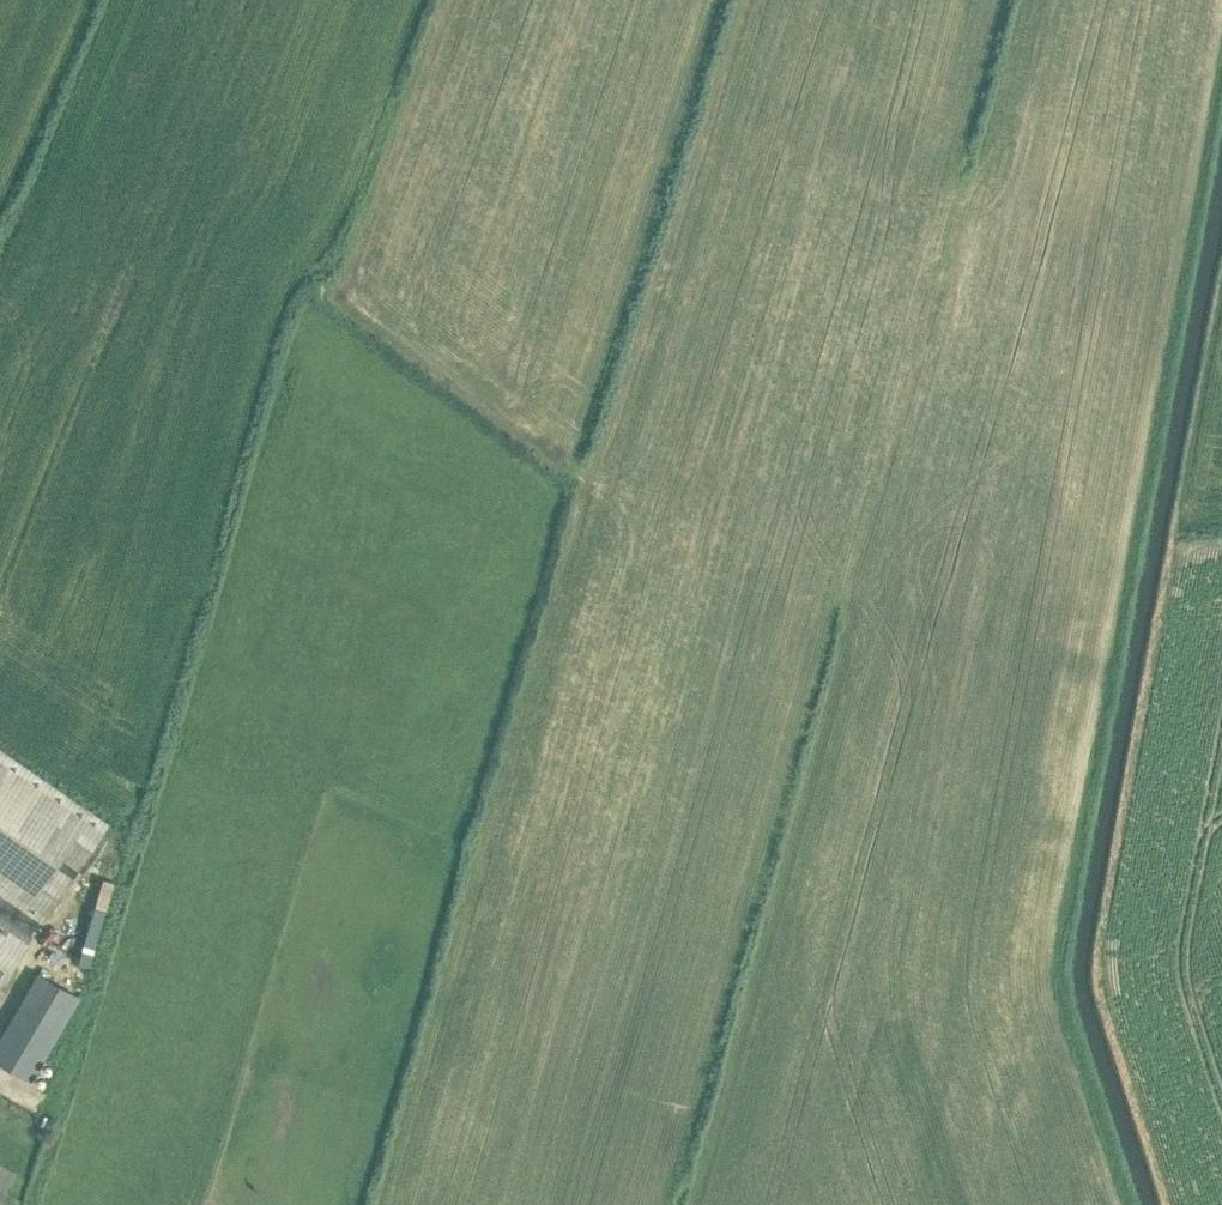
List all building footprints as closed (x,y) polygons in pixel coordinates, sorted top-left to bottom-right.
[(35,935),(32,934),(43,918),(45,920),(113,823),(0,745),(0,888),(6,892),(0,901),(0,986),(35,935)] [(82,994),(41,969),(0,1039),(0,1060),(33,1079),(82,994)]
